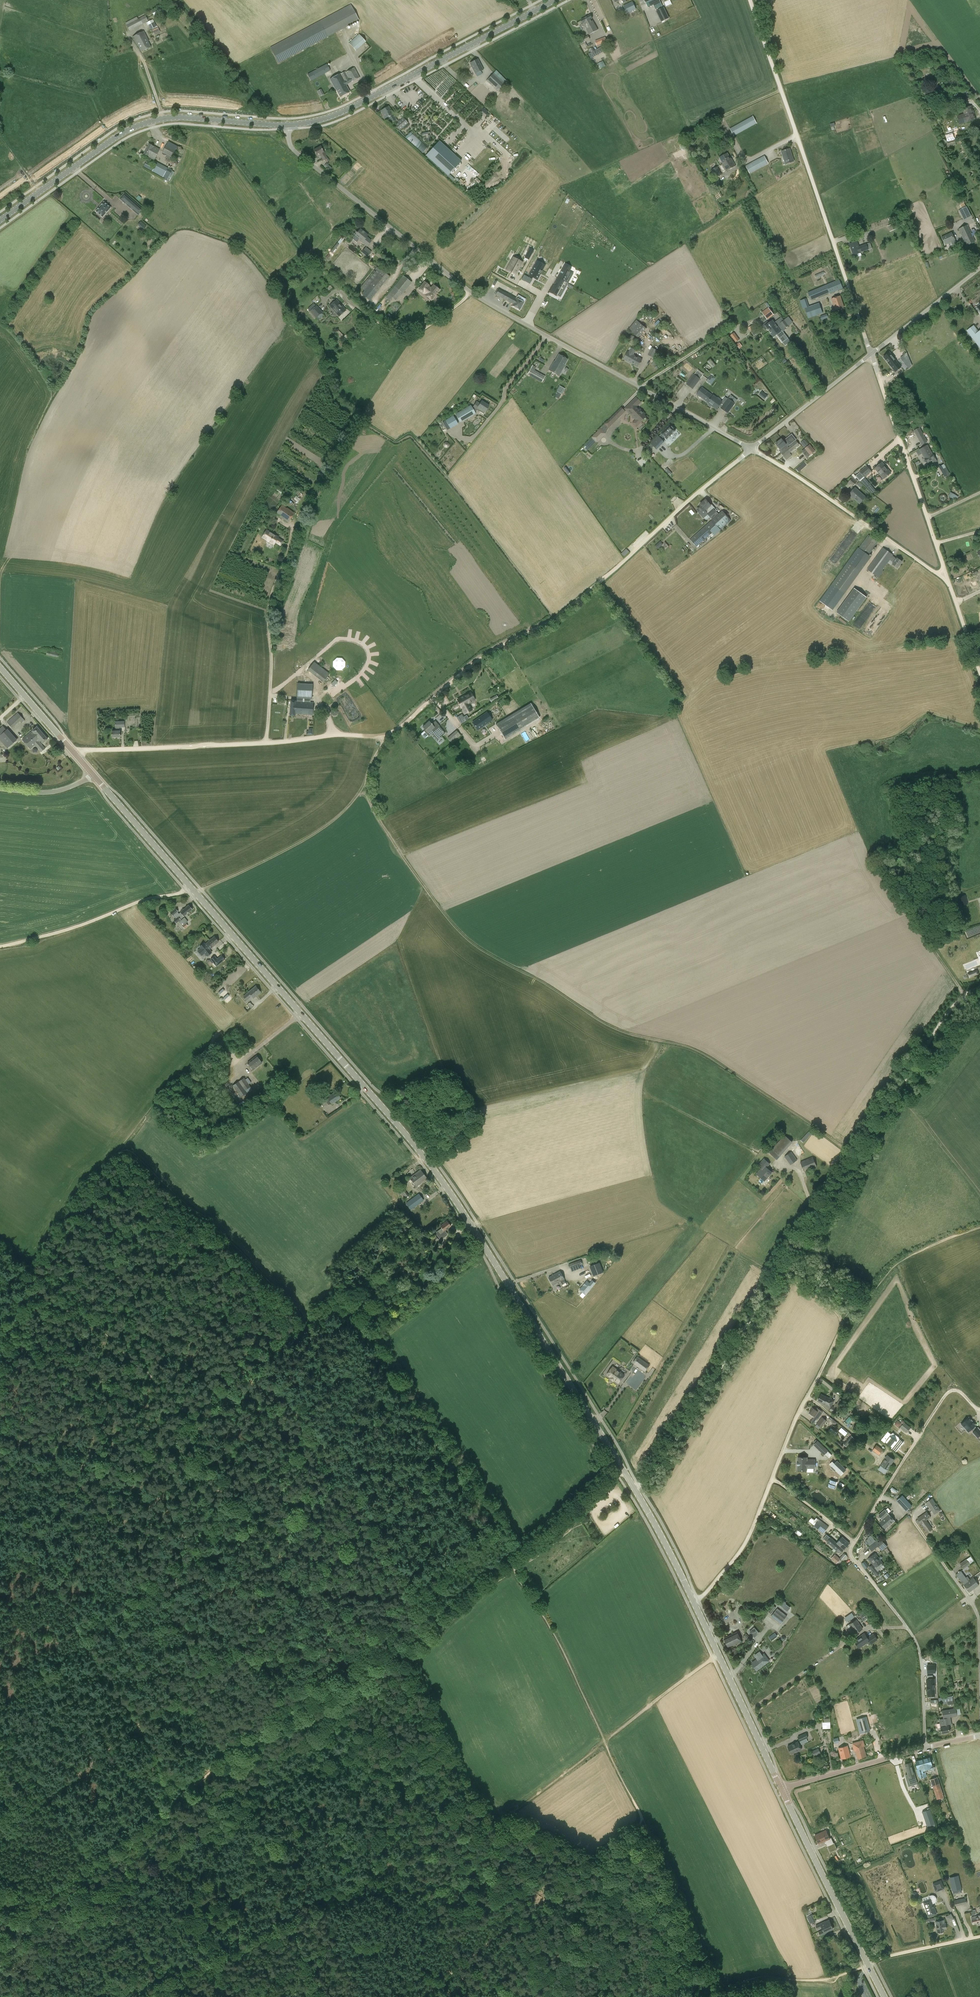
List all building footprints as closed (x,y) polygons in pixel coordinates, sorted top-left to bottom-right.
[(627,14),(636,9),(632,1),(623,6),(627,14)] [(661,22),(669,19),(663,8),(656,11),(661,22)] [(125,23),(129,31),(148,21),(145,15),(138,19),(137,17),(125,23)] [(583,24),(584,23),(589,35),(598,30),(592,19),(590,15),(581,20),(583,24)] [(152,29),(154,35),(160,33),(157,27),(156,27),(157,26),(155,22),(154,22),(153,20),(149,21),(146,22),(148,25),(149,25),(151,30),(152,29)] [(328,37),(321,23),(289,40),(296,54),(328,37)] [(151,47),(148,41),(149,41),(144,31),(132,37),(137,46),(138,46),(141,52),(151,47)] [(356,51),(366,42),(359,34),(348,43),(356,51)] [(595,41),(597,46),(607,42),(605,37),(595,41)] [(483,70),(478,59),(469,63),(475,74),(483,70)] [(307,74),(311,81),(325,74),(330,71),(327,64),(307,74)] [(345,71),(340,74),(330,79),(335,89),(336,88),(340,97),(350,92),(346,85),(360,78),(355,68),(346,72),(345,71)] [(486,81),(497,91),(505,83),(494,73),(486,81)] [(385,119),(388,117),(391,123),(396,120),(393,114),(389,106),(380,111),(385,119)] [(960,124),(975,119),(971,107),(964,109),(966,115),(958,117),(960,124)] [(753,116),(730,128),(733,136),(757,123),(753,116)] [(403,117),(394,125),(399,131),(408,123),(403,117)] [(461,161),(439,141),(432,149),(426,155),(428,157),(448,176),(461,161)] [(143,154),(147,156),(147,157),(154,160),(160,149),(149,144),(143,154)] [(166,145),(162,152),(173,158),(177,151),(166,145)] [(324,152),(320,146),(314,150),(317,156),(317,157),(321,156),(323,161),(324,160),(326,163),(329,161),(328,158),(327,158),(324,152)] [(794,161),(790,149),(781,152),(785,164),(794,161)] [(722,164),(726,172),(736,166),(732,158),(731,159),(728,153),(719,158),(723,164),(722,164)] [(749,174),(768,164),(764,156),(745,166),(749,174)] [(168,168),(157,162),(152,172),(163,178),(165,174),(167,176),(170,171),(167,169),(168,168)] [(715,178),(722,174),(717,166),(711,170),(715,178)] [(143,209),(126,195),(122,200),(139,214),(143,209)] [(105,215),(111,208),(104,202),(96,212),(102,216),(105,215)] [(961,210),(965,219),(971,217),(967,207),(961,210)] [(144,230),(147,226),(142,221),(138,224),(144,230)] [(887,226),(890,232),(898,228),(896,223),(887,226)] [(967,225),(958,229),(966,245),(975,241),(967,225)] [(359,238),(358,239),(367,246),(371,240),(366,237),(368,235),(360,229),(355,235),(359,238)] [(951,232),(941,237),(945,244),(949,243),(950,245),(956,242),(951,232)] [(853,255),(861,253),(872,249),(870,243),(867,244),(866,243),(858,246),(857,241),(849,244),(853,255)] [(361,252),(367,257),(372,252),(366,247),(365,247),(362,251),(361,252)] [(529,249),(524,258),(528,260),(533,251),(529,249)] [(937,255),(939,260),(949,256),(947,251),(937,255)] [(513,259),(506,271),(515,275),(517,270),(518,270),(523,260),(519,258),(517,262),(513,259)] [(536,262),(529,275),(536,279),(539,274),(538,274),(538,273),(539,273),(543,266),(536,262)] [(558,274),(556,279),(565,284),(570,275),(567,273),(569,270),(562,266),(557,274),(558,274)] [(370,301),(389,276),(380,269),(377,272),(378,273),(361,294),(370,301)] [(398,290),(403,294),(412,283),(403,276),(394,287),(395,287),(389,295),(392,298),(398,290)] [(552,283),(548,291),(555,295),(556,292),(560,294),(565,284),(556,279),(553,283),(552,283)] [(843,289),(839,279),(808,292),(811,300),(830,293),(830,294),(843,289)] [(430,299),(432,301),(440,290),(433,284),(431,287),(430,286),(430,285),(424,281),(418,289),(423,293),(424,293),(425,294),(424,295),(426,297),(427,298),(428,299),(430,299)] [(499,289),(496,295),(512,304),(512,305),(519,310),(524,303),(519,300),(521,298),(517,296),(516,298),(499,289)] [(835,310),(844,307),(840,296),(831,299),(835,310)] [(817,316),(817,315),(813,305),(810,306),(809,307),(806,299),(800,301),(803,309),(805,308),(809,318),(817,316)] [(335,300),(329,306),(339,316),(345,310),(335,300)] [(316,319),(323,312),(316,305),(309,311),(310,312),(308,313),(315,319),(316,318),(316,319)] [(767,320),(774,315),(772,312),(773,311),(770,306),(762,312),(767,320)] [(788,326),(786,322),(790,319),(788,317),(784,320),(782,317),(774,323),(772,320),(769,323),(767,321),(761,325),(765,330),(767,329),(773,337),(781,331),(788,326)] [(640,323),(632,332),(638,338),(646,329),(640,323)] [(751,324),(747,327),(752,333),(756,331),(751,324)] [(967,331),(979,348),(979,331),(978,332),(973,326),(967,331)] [(333,334),(339,340),(343,335),(338,330),(336,332),(333,334)] [(733,332),(729,335),(735,343),(739,340),(733,332)] [(642,359),(634,355),(636,350),(631,347),(629,352),(628,351),(623,359),(638,367),(642,359)] [(652,348),(648,355),(653,358),(657,351),(652,348)] [(883,357),(890,366),(895,372),(901,367),(896,361),(890,352),(883,357)] [(907,352),(900,357),(908,368),(912,365),(907,352)] [(558,354),(554,361),(549,370),(559,376),(564,366),(568,359),(558,354)] [(527,374),(542,382),(545,376),(534,370),(536,367),(532,365),(527,374)] [(686,384),(693,389),(701,379),(700,379),(704,374),(698,369),(694,374),(686,384)] [(714,380),(710,376),(706,381),(710,384),(714,380)] [(556,391),(562,394),(565,389),(559,386),(556,391)] [(731,395),(728,398),(728,399),(725,397),(722,402),(716,397),(716,398),(702,387),(697,394),(708,402),(707,403),(709,404),(708,405),(711,407),(712,406),(716,409),(720,404),(722,406),(721,408),(728,413),(735,403),(737,400),(731,395)] [(758,394),(764,399),(767,396),(761,391),(758,394)] [(645,419),(644,418),(646,416),(637,408),(637,406),(641,402),(636,397),(626,407),(624,409),(638,423),(640,421),(641,422),(642,420),(642,421),(643,421),(644,420),(645,420),(645,419)] [(476,409),(480,411),(484,414),(489,406),(482,401),(480,404),(476,401),(472,408),(471,405),(455,414),(460,422),(476,413),(475,412),(476,409)] [(611,426),(626,411),(621,407),(607,421),(611,426)] [(916,412),(910,416),(901,422),(905,428),(914,423),(920,419),(916,412)] [(445,420),(450,428),(458,424),(453,416),(445,420)] [(676,430),(670,424),(661,433),(662,434),(659,437),(658,436),(651,444),(657,449),(664,442),(662,439),(664,437),(667,439),(676,430)] [(596,443),(605,433),(599,427),(590,437),(596,443)] [(914,431),(921,445),(927,442),(919,428),(914,431)] [(785,440),(783,441),(782,439),(776,444),(780,449),(783,452),(781,453),(784,457),(799,445),(796,441),(788,447),(789,445),(789,446),(797,440),(792,434),(785,439),(785,440)] [(586,450),(595,442),(590,438),(582,446),(586,450)] [(804,447),(807,444),(803,439),(799,442),(804,447)] [(810,456),(815,451),(810,444),(809,445),(804,449),(810,456)] [(931,460),(935,458),(927,445),(916,452),(918,455),(921,454),(924,458),(924,459),(924,460),(924,461),(925,462),(926,463),(926,462),(926,463),(931,460)] [(882,462),(874,468),(883,479),(891,473),(882,462)] [(939,467),(944,477),(950,474),(944,464),(939,467)] [(864,477),(871,471),(866,466),(859,472),(864,477)] [(853,486),(858,481),(852,475),(850,477),(852,478),(845,486),(848,488),(851,484),(853,486)] [(855,488),(849,495),(852,498),(852,497),(859,503),(865,497),(855,488)] [(697,510),(703,517),(704,518),(708,514),(712,519),(690,539),(696,547),(706,539),(708,541),(730,521),(722,511),(718,514),(716,512),(717,511),(711,504),(711,505),(706,500),(700,505),(701,507),(697,510)] [(287,508),(282,504),(276,513),(281,516),(280,517),(288,522),(295,513),(287,508)] [(274,545),(276,541),(281,545),(283,541),(278,538),(279,537),(267,529),(262,537),(274,545)] [(844,594),(860,572),(871,557),(868,555),(878,542),(868,535),(859,548),(858,547),(846,563),(847,563),(841,571),(831,585),(820,601),(833,610),(844,594)] [(654,546),(657,549),(662,544),(659,541),(654,546)] [(883,570),(888,563),(890,560),(893,562),(892,564),(898,568),(902,562),(897,558),(896,559),(893,556),(893,555),(883,547),(867,569),(878,578),(884,571),(883,570)] [(625,548),(620,553),(623,557),(628,552),(625,548)] [(975,580),(967,584),(971,590),(978,586),(975,580)] [(849,621),(866,597),(854,588),(837,613),(849,621)] [(874,626),(878,629),(892,604),(886,600),(873,623),(874,624),(874,626)] [(308,670),(323,682),(330,674),(314,662),(308,670)] [(296,701),(296,700),(290,700),(290,715),(295,716),(295,714),(313,715),(313,702),(302,701),(302,698),(312,699),(313,683),(298,682),(296,701)] [(462,707),(465,713),(471,710),(468,703),(474,700),(473,697),(473,696),(472,695),(472,696),(470,692),(457,700),(462,707)] [(530,703),(508,716),(486,729),(490,734),(499,729),(504,738),(539,718),(530,703)] [(475,719),(480,727),(485,724),(486,725),(490,723),(489,721),(495,718),(490,710),(475,719)] [(22,723),(25,720),(18,712),(7,722),(12,728),(20,721),(22,723)] [(120,731),(119,731),(119,728),(124,727),(124,721),(115,721),(115,728),(116,728),(116,731),(112,731),(112,737),(120,737),(120,731)] [(435,721),(431,724),(429,721),(422,727),(425,729),(423,730),(429,736),(432,734),(438,740),(442,736),(445,733),(439,727),(439,726),(435,721)] [(7,748),(17,740),(7,729),(6,730),(3,726),(0,728),(0,740),(7,748)] [(39,741),(40,740),(43,743),(48,739),(37,726),(32,731),(22,739),(30,749),(35,745),(41,752),(45,748),(39,741)] [(451,743),(459,735),(455,730),(446,738),(451,743)] [(506,753),(524,742),(522,739),(504,751),(506,753)] [(180,919),(184,915),(184,916),(187,913),(192,909),(190,907),(189,905),(180,912),(181,912),(179,914),(177,912),(178,911),(175,908),(170,912),(173,916),(174,915),(176,918),(173,920),(176,923),(181,920),(180,919)] [(188,921),(184,917),(179,922),(181,924),(182,923),(183,925),(182,926),(184,929),(188,926),(186,923),(188,921)] [(214,936),(208,942),(205,944),(204,943),(199,947),(198,946),(197,947),(197,949),(201,953),(203,951),(205,954),(203,956),(205,958),(212,952),(208,948),(211,946),(212,947),(219,942),(214,936)] [(214,956),(210,959),(216,966),(225,959),(222,955),(217,959),(214,956)] [(256,986),(249,992),(243,997),(246,1001),(252,996),(253,998),(256,996),(260,992),(256,986)] [(247,1063),(253,1070),(262,1062),(257,1055),(247,1063)] [(233,1085),(241,1097),(247,1093),(245,1090),(250,1086),(244,1077),(233,1085)] [(327,1097),(328,1098),(324,1100),(323,1098),(319,1100),(321,1103),(323,1106),(327,1104),(328,1105),(331,1103),(331,1104),(333,1102),(340,1098),(336,1091),(327,1097)] [(801,1140),(803,1142),(813,1131),(811,1129),(801,1140)] [(784,1135),(763,1158),(772,1165),(793,1141),(784,1135)] [(797,1160),(791,1152),(784,1157),(790,1165),(797,1160)] [(816,1166),(813,1157),(800,1162),(804,1171),(816,1166)] [(764,1180),(772,1172),(764,1165),(756,1174),(764,1180)] [(418,1186),(427,1179),(420,1169),(417,1172),(409,1177),(410,1178),(408,1180),(410,1183),(412,1181),(416,1187),(418,1186)] [(398,1192),(404,1199),(405,1198),(406,1199),(409,1196),(408,1195),(409,1195),(403,1188),(398,1192)] [(423,1200),(419,1194),(416,1195),(406,1203),(412,1211),(414,1210),(412,1208),(423,1200)] [(440,1225),(442,1227),(435,1233),(440,1240),(447,1235),(447,1234),(447,1233),(446,1231),(448,1229),(448,1228),(450,1226),(447,1220),(440,1225)] [(439,1240),(435,1236),(426,1243),(429,1246),(431,1245),(432,1245),(434,1244),(437,1247),(440,1245),(437,1241),(439,1240)] [(579,1269),(577,1261),(568,1264),(570,1268),(571,1268),(572,1271),(579,1269)] [(600,1263),(590,1266),(594,1276),(603,1272),(600,1263)] [(566,1282),(564,1279),(560,1271),(549,1277),(553,1285),(560,1281),(562,1285),(566,1282)] [(587,1281),(580,1290),(585,1294),(595,1283),(592,1280),(589,1283),(587,1281)] [(635,1364),(645,1371),(649,1365),(639,1358),(635,1364)] [(625,1375),(614,1367),(608,1374),(620,1382),(625,1375)] [(827,1397),(826,1397),(821,1395),(818,1400),(823,1403),(823,1404),(831,1408),(829,1410),(837,1415),(840,1410),(839,1409),(844,1401),(840,1399),(836,1404),(835,1403),(833,1406),(832,1406),(834,1401),(827,1397)] [(815,1422),(818,1419),(823,1412),(816,1407),(814,1409),(813,1408),(810,1413),(814,1416),(812,1419),(815,1422)] [(921,1424),(927,1414),(923,1412),(917,1421),(921,1424)] [(822,1417),(817,1424),(821,1427),(824,1424),(827,1420),(822,1417)] [(968,1432),(972,1429),(974,1431),(973,1432),(977,1437),(979,1435),(979,1430),(978,1428),(977,1428),(975,1426),(976,1425),(970,1419),(968,1417),(961,1424),(961,1425),(963,1428),(964,1428),(968,1432)] [(900,1427),(906,1433),(911,1427),(904,1422),(900,1427)] [(847,1447),(855,1439),(851,1435),(843,1443),(847,1447)] [(898,1438),(896,1441),(894,1439),(892,1441),(891,1440),(887,1444),(891,1447),(896,1451),(903,1442),(898,1438)] [(822,1445),(818,1449),(823,1453),(826,1450),(822,1445)] [(894,1459),(887,1455),(881,1465),(888,1470),(894,1459)] [(798,1464),(798,1465),(797,1470),(806,1470),(807,1468),(815,1468),(815,1460),(807,1460),(807,1457),(798,1457),(798,1462),(798,1464)] [(832,1460),(829,1463),(831,1465),(830,1466),(834,1469),(835,1468),(840,1474),(845,1469),(836,1460),(834,1463),(832,1460)] [(836,1489),(838,1481),(828,1479),(826,1487),(836,1489)] [(901,1496),(897,1500),(905,1509),(910,1505),(901,1496)] [(925,1502),(934,1515),(941,1510),(932,1498),(925,1502)] [(878,1515),(882,1519),(879,1522),(885,1529),(894,1521),(888,1514),(884,1510),(878,1515)] [(920,1522),(923,1526),(927,1532),(931,1529),(926,1520),(930,1517),(927,1512),(917,1518),(918,1519),(916,1520),(918,1523),(920,1522)] [(816,1529),(817,1528),(823,1533),(829,1526),(819,1519),(817,1517),(811,1524),(814,1526),(813,1527),(816,1529)] [(836,1543),(830,1538),(827,1535),(824,1539),(825,1541),(825,1542),(826,1543),(827,1542),(840,1553),(850,1543),(842,1536),(836,1543)] [(879,1542),(877,1540),(875,1541),(869,1547),(871,1550),(873,1550),(878,1546),(882,1551),(886,1547),(888,1546),(881,1539),(879,1542)] [(884,1565),(882,1562),(877,1555),(875,1553),(868,1558),(873,1564),(869,1567),(874,1573),(880,1568),(884,1565)] [(831,1558),(837,1563),(840,1559),(835,1555),(831,1558)] [(960,1563),(964,1569),(968,1566),(974,1561),(970,1556),(966,1559),(960,1563)] [(967,1576),(966,1577),(961,1570),(956,1574),(963,1585),(968,1581),(970,1579),(967,1576)] [(973,1578),(968,1581),(963,1585),(969,1592),(979,1585),(973,1578)] [(786,1611),(789,1607),(781,1601),(778,1605),(786,1611)] [(777,1608),(771,1616),(781,1624),(784,1619),(783,1618),(785,1615),(777,1608)] [(863,1610),(858,1613),(864,1621),(869,1617),(863,1610)] [(863,1629),(856,1619),(848,1624),(855,1634),(863,1629)] [(754,1637),(758,1633),(753,1627),(748,1631),(754,1637)] [(728,1647),(741,1640),(737,1632),(724,1638),(728,1647)] [(874,1633),(867,1638),(864,1633),(860,1636),(854,1641),(855,1642),(859,1648),(869,1641),(871,1644),(878,1640),(874,1633)] [(757,1659),(752,1663),(757,1670),(769,1661),(764,1654),(762,1655),(759,1652),(755,1655),(757,1659)] [(935,1664),(927,1664),(927,1673),(936,1673),(935,1664)] [(927,1686),(927,1687),(927,1690),(928,1696),(934,1696),(934,1687),(935,1687),(934,1679),(932,1679),(932,1675),(927,1676),(927,1679),(927,1686)] [(943,1697),(938,1697),(939,1703),(943,1702),(944,1704),(947,1703),(948,1704),(949,1704),(954,1703),(954,1702),(953,1695),(945,1696),(945,1693),(944,1693),(943,1693),(943,1697)] [(950,1732),(948,1725),(949,1725),(948,1717),(957,1716),(956,1708),(949,1709),(942,1710),(943,1718),(939,1719),(939,1720),(941,1727),(942,1733),(950,1732)] [(867,1717),(856,1720),(860,1733),(870,1730),(867,1717)] [(798,1736),(800,1741),(808,1738),(806,1733),(798,1736)] [(863,1746),(860,1747),(858,1740),(853,1742),(854,1743),(855,1748),(858,1758),(866,1756),(863,1746)] [(787,1746),(791,1754),(801,1749),(798,1742),(787,1746)] [(838,1748),(840,1752),(834,1753),(835,1758),(838,1757),(839,1759),(841,1758),(841,1759),(850,1756),(847,1745),(838,1748)] [(930,1757),(915,1761),(920,1778),(927,1776),(925,1769),(933,1767),(930,1757)] [(915,1777),(911,1763),(905,1764),(908,1775),(907,1775),(908,1779),(915,1777)] [(930,1779),(937,1799),(944,1797),(937,1777),(930,1779)] [(934,1823),(930,1809),(922,1811),(927,1826),(934,1823)] [(826,1830),(815,1835),(819,1843),(825,1841),(830,1852),(837,1848),(834,1843),(833,1843),(831,1838),(830,1838),(826,1830)] [(953,1890),(959,1888),(959,1887),(960,1886),(958,1876),(950,1878),(952,1888),(953,1890)] [(933,1883),(936,1892),(945,1888),(941,1880),(933,1883)] [(932,1904),(934,1903),(936,1902),(936,1900),(936,1898),(936,1897),(935,1895),(933,1895),(931,1895),(929,1895),(931,1900),(924,1903),(926,1908),(929,1918),(936,1916),(932,1904)] [(952,1899),(953,1905),(966,1903),(965,1897),(952,1899)] [(812,1913),(807,1916),(810,1924),(816,1921),(812,1913)] [(946,1916),(949,1921),(954,1918),(951,1913),(946,1916)] [(972,1917),(973,1924),(979,1922),(979,1923),(979,1915),(972,1917)] [(822,1927),(822,1928),(831,1924),(829,1920),(824,1922),(816,1925),(817,1929),(822,1927)] [(943,1933),(943,1931),(944,1931),(944,1929),(946,1929),(945,1923),(944,1923),(944,1920),(935,1922),(937,1932),(938,1932),(939,1933),(943,1933)] [(833,1929),(831,1924),(822,1928),(823,1930),(819,1932),(820,1935),(828,1932),(828,1931),(833,1929)]
